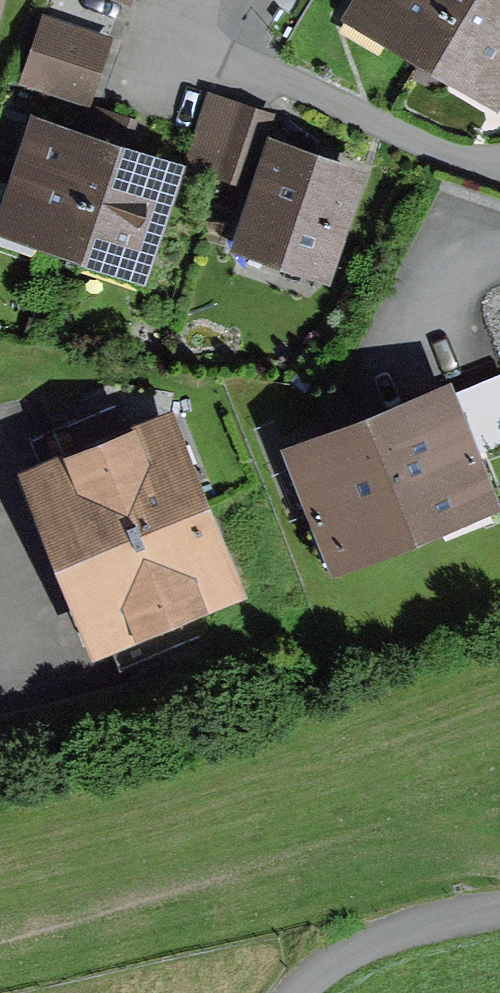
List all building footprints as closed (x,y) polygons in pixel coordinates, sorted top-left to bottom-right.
[(427,50),(457,0),(356,0),(352,5),(427,50)] [(427,50),(499,94),(499,74),(499,73),(499,0),(457,0),(427,50)] [(43,9),(24,78),(82,94),(101,25),(43,9)] [(248,177),(267,120),(239,111),(220,168),(248,177)] [(37,245),(68,255),(73,242),(103,151),(42,131),(23,189),(0,181),(0,243),(34,254),(37,245)] [(135,262),(165,172),(103,151),(73,242),(135,262)] [(279,151),(249,241),(320,265),(350,175),(279,151)] [(499,446),(499,374),(299,453),(338,552),(483,495),(469,458),(499,446)] [(128,436),(115,405),(34,437),(47,468),(28,475),(94,643),(113,636),(125,667),(199,637),(187,606),(229,590),(202,521),(207,519),(195,489),(190,491),(163,422),(128,436)]
